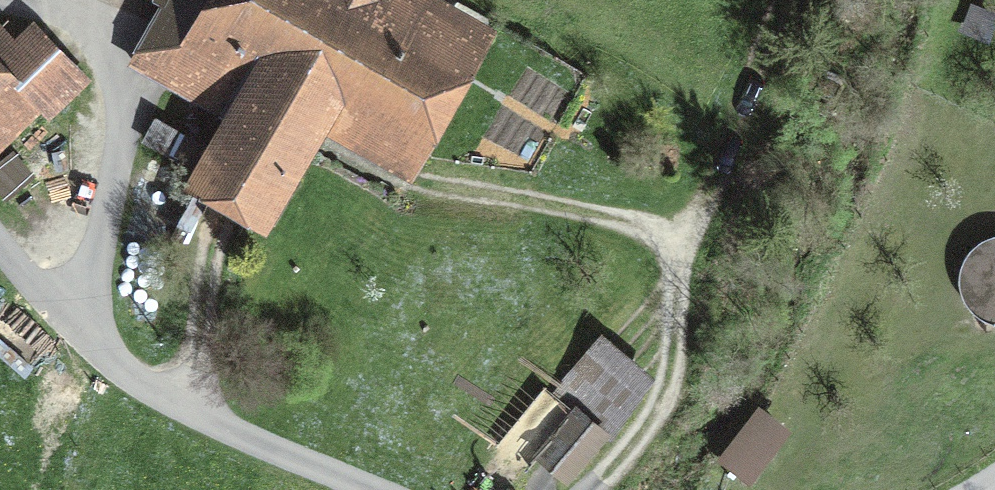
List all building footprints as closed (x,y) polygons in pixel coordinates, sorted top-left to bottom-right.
[(391,0),(167,0),(131,63),(234,121),(198,185),(259,220),(324,105),(403,149),(464,41),(391,0)] [(78,77),(49,44),(11,78),(0,66),(0,147),(78,77)] [(611,439),(640,391),(592,352),(556,394),(577,411),(602,432),(611,439)] [(764,452),(797,410),(772,390),(739,433),(764,452)] [(538,458),(563,479),(602,432),(577,411),(538,458)]
